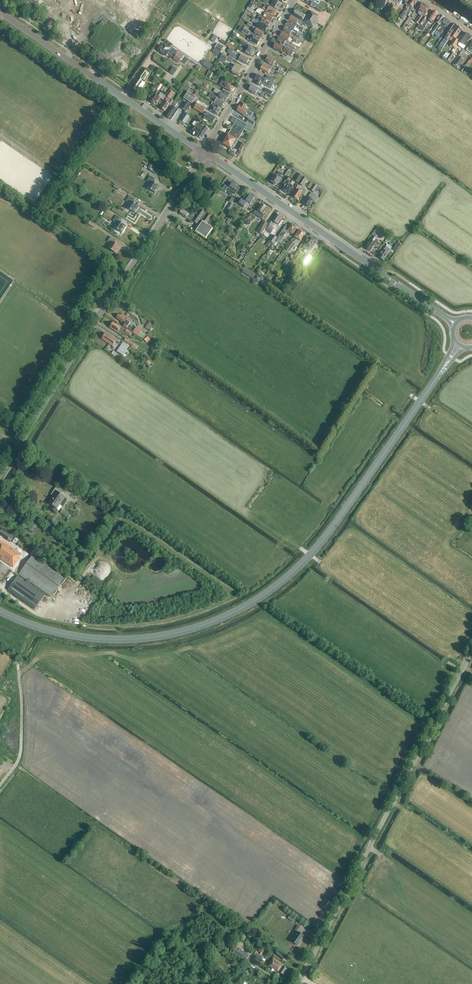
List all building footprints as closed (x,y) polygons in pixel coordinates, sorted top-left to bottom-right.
[(40,5),(44,7),(43,8),(55,16),(60,9),(58,7),(59,4),(56,2),(54,5),(48,1),(46,0),(44,0),(40,5)] [(145,4),(154,10),(157,5),(150,0),(148,0),(145,4)] [(281,4),(274,0),(270,6),(277,11),(281,4)] [(406,6),(407,6),(405,9),(408,10),(409,8),(411,9),(413,5),(415,6),(418,1),(417,0),(410,0),(406,6)] [(389,4),(385,12),(384,14),(387,16),(388,13),(394,17),(395,15),(399,8),(399,7),(392,3),(392,5),(390,4),(389,4)] [(423,17),(429,8),(421,3),(417,9),(417,10),(419,12),(418,13),(418,15),(420,16),(417,20),(415,22),(419,24),(420,22),(423,17)] [(103,9),(100,14),(103,16),(104,13),(111,17),(117,8),(111,4),(106,11),(103,9)] [(274,16),(275,15),(277,11),(265,5),(262,9),(267,12),(274,16)] [(261,10),(260,9),(258,9),(256,11),(255,12),(263,17),(271,22),(274,17),(261,10)] [(406,14),(408,11),(405,9),(403,12),(400,17),(403,19),(406,15),(407,14),(406,14)] [(305,16),(296,10),(295,10),(293,12),(294,13),(293,15),(302,21),(305,16)] [(304,22),(306,24),(313,28),(318,20),(317,20),(319,17),(319,16),(311,10),(304,22)] [(423,17),(420,22),(419,24),(425,28),(429,21),(432,23),(438,14),(434,11),(428,20),(423,17)] [(71,12),(64,22),(71,27),(75,21),(78,24),(82,18),(78,16),(78,17),(71,12)] [(118,19),(115,24),(120,27),(121,25),(125,28),(132,19),(126,14),(121,21),(118,19)] [(268,27),(271,22),(259,16),(257,21),(268,27)] [(306,24),(304,22),(299,19),(298,20),(291,16),(289,20),(296,24),(297,22),(302,26),(304,27),(306,24)] [(435,33),(445,19),(440,16),(435,22),(438,24),(432,32),(435,33)] [(437,31),(434,34),(438,37),(440,33),(441,34),(444,30),(443,29),(444,27),(447,29),(451,23),(445,19),(437,31)] [(288,21),(286,26),(294,30),(298,33),(299,30),(300,30),(302,32),(304,29),(299,26),(297,25),(296,26),(288,21)] [(265,32),(267,28),(257,22),(256,24),(258,26),(257,28),(265,32)] [(132,29),(129,34),(131,35),(133,33),(139,37),(145,28),(139,24),(135,31),(132,29)] [(440,46),(443,48),(452,35),(451,34),(457,27),(452,24),(447,32),(449,33),(445,39),(440,46)] [(262,38),(264,33),(253,27),(252,29),(255,31),(254,34),(262,38)] [(294,35),(296,33),(294,31),(285,27),(283,31),(290,35),(291,33),(294,35)] [(452,37),(450,40),(452,42),(451,45),(454,48),(458,41),(455,39),(458,36),(462,30),(457,27),(453,33),(454,34),(452,37)] [(244,29),(242,32),(248,35),(249,37),(247,40),(257,46),(258,44),(261,39),(258,38),(254,35),(244,29)] [(279,36),(287,40),(287,41),(289,38),(292,40),(296,43),(298,40),(294,37),(291,36),(290,36),(282,32),(279,36)] [(465,46),(471,37),(466,33),(459,42),(458,42),(457,44),(461,47),(462,44),(465,46)] [(287,41),(287,40),(286,41),(279,37),(276,42),(284,46),(285,44),(289,46),(291,43),(287,41)] [(251,56),(252,54),(253,54),(254,52),(253,52),(255,49),(248,46),(249,44),(242,40),(240,43),(247,47),(244,52),(251,56)] [(120,43),(113,53),(116,55),(115,58),(121,62),(124,58),(126,60),(129,55),(127,54),(130,50),(120,43)] [(161,46),(158,51),(166,56),(168,54),(175,58),(174,60),(179,63),(180,61),(185,64),(188,59),(171,47),(170,48),(164,43),(162,46),(161,46)] [(276,43),(273,48),(280,53),(282,51),(288,54),(291,56),(293,57),(295,53),(293,52),(284,46),(280,44),(280,46),(276,43)] [(220,55),(224,47),(218,44),(215,49),(218,51),(217,53),(220,55)] [(230,48),(227,52),(236,57),(237,57),(240,58),(239,60),(246,65),(249,60),(241,55),(238,54),(239,53),(230,48)] [(450,62),(455,54),(451,52),(447,59),(450,62)] [(224,63),(227,57),(222,54),(219,60),(224,63)] [(277,67),(279,63),(268,57),(265,62),(273,66),(273,65),(277,67)] [(463,60),(459,57),(454,64),(458,67),(463,60)] [(154,74),(158,69),(153,65),(149,71),(154,74)] [(242,69),(234,65),(232,68),(230,66),(227,71),(230,72),(239,77),(239,76),(240,76),(241,75),(240,74),(241,73),(240,73),(242,69)] [(273,74),(274,71),(271,69),(263,65),(260,70),(268,74),(269,72),(273,74)] [(284,76),(286,73),(285,73),(282,71),(283,70),(282,69),(280,68),(277,72),(284,76)] [(145,82),(150,75),(145,71),(140,78),(140,79),(139,81),(133,89),(137,92),(137,93),(139,94),(140,93),(140,94),(146,86),(143,84),(145,81),(145,82)] [(263,83),(268,86),(270,82),(265,79),(258,75),(255,80),(257,82),(256,84),(261,87),(262,84),(263,83)] [(270,82),(273,84),(275,79),(273,77),(272,78),(267,75),(265,78),(266,78),(265,79),(270,82)] [(231,92),(233,87),(227,83),(223,80),(219,86),(231,92)] [(260,94),(262,92),(251,86),(248,91),(255,95),(257,93),(260,94)] [(219,95),(218,98),(225,102),(229,94),(225,92),(223,95),(220,93),(221,92),(215,89),(213,92),(219,95)] [(160,98),(159,97),(161,94),(157,92),(151,102),(154,104),(155,104),(157,105),(161,99),(163,100),(165,97),(162,95),(160,98)] [(191,104),(196,98),(188,92),(183,99),(191,104)] [(217,99),(218,98),(210,93),(209,97),(216,101),(214,103),(222,108),(224,103),(217,99)] [(165,111),(169,105),(167,104),(170,100),(167,99),(160,108),(165,111)] [(171,120),(178,110),(174,108),(178,103),(175,101),(171,107),(172,108),(166,117),(171,120)] [(186,112),(190,105),(186,102),(182,109),(186,112)] [(217,116),(221,108),(214,104),(215,103),(213,102),(211,105),(213,106),(210,111),(217,116)] [(240,106),(237,111),(244,116),(248,118),(249,116),(250,117),(253,113),(247,110),(245,109),(247,105),(242,103),(240,106)] [(205,109),(199,105),(197,104),(194,109),(203,114),(206,109),(205,109)] [(207,113),(206,113),(204,115),(203,115),(202,117),(205,118),(204,120),(207,122),(208,120),(213,123),(216,118),(207,113)] [(184,125),(190,117),(185,114),(180,122),(184,125)] [(228,134),(236,139),(238,141),(244,130),(250,134),(254,127),(246,123),(246,124),(233,117),(230,122),(234,124),(228,134)] [(208,129),(201,125),(197,122),(194,127),(194,126),(190,133),(196,137),(197,136),(201,139),(208,129)] [(230,150),(236,139),(228,134),(228,135),(227,134),(222,145),(223,146),(225,147),(226,147),(230,150)] [(279,178),(282,174),(279,172),(276,176),(274,175),(272,178),(273,178),(271,182),(273,183),(273,184),(275,185),(276,186),(281,179),(279,178)] [(298,184),(303,177),(302,177),(299,174),(294,181),(298,184)] [(155,184),(153,183),(155,180),(150,176),(147,182),(150,184),(147,188),(151,191),(152,191),(155,193),(159,187),(156,185),(155,184)] [(291,190),(292,188),(292,187),(290,185),(293,180),(288,177),(283,185),(285,187),(282,190),(285,191),(284,192),(286,194),(287,193),(288,193),(290,189),(291,190)] [(303,177),(298,184),(303,187),(307,180),(303,177)] [(225,185),(222,190),(225,192),(226,190),(231,194),(230,195),(231,195),(232,194),(234,196),(236,193),(240,188),(231,183),(228,188),(225,185)] [(304,194),(306,192),(305,190),(298,186),(296,189),(297,190),(292,197),(294,198),(294,199),(296,200),(297,200),(302,193),(303,194),(304,194)] [(315,202),(318,197),(311,192),(308,198),(309,198),(304,205),(306,206),(306,207),(307,207),(308,207),(309,208),(313,201),(315,202)] [(134,204),(133,203),(135,199),(129,196),(126,201),(129,203),(126,208),(130,210),(130,211),(131,211),(134,213),(139,207),(135,205),(135,204),(134,204)] [(250,197),(249,196),(245,201),(241,198),(238,203),(243,207),(247,203),(250,205),(254,198),(251,196),(250,197)] [(262,220),(264,216),(262,215),(267,208),(267,207),(265,206),(264,206),(261,204),(259,208),(258,208),(256,210),(253,214),(262,220)] [(197,215),(186,208),(184,211),(182,210),(179,213),(183,215),(182,216),(186,218),(191,221),(192,221),(199,226),(196,231),(191,228),(190,229),(194,232),(195,232),(206,240),(214,229),(213,228),(214,228),(209,225),(214,218),(201,209),(197,215)] [(233,215),(231,214),(230,215),(229,215),(225,222),(228,224),(233,217),(232,217),(233,215)] [(278,225),(283,218),(279,215),(275,219),(274,219),(273,221),(272,221),(269,225),(265,231),(270,234),(274,228),(273,227),(275,223),(278,225)] [(121,224),(120,223),(122,219),(117,216),(113,221),(116,223),(113,228),(117,230),(118,231),(122,233),(126,227),(122,224),(121,224)] [(94,229),(97,225),(90,220),(88,224),(94,229)] [(262,234),(269,225),(263,221),(256,231),(262,234)] [(297,228),(292,224),(289,227),(286,225),(278,236),(282,239),(287,233),(288,234),(290,232),(293,234),(297,228)] [(378,238),(383,232),(377,228),(372,234),(378,238)] [(302,232),(300,230),(295,237),(292,242),(294,243),(297,239),(300,241),(305,234),(304,234),(304,233),(303,232),(302,232)] [(273,243),(277,238),(273,235),(269,240),(273,243)] [(115,245),(114,243),(116,240),(110,237),(107,242),(110,244),(107,248),(111,251),(112,252),(112,251),(116,254),(120,247),(116,245),(117,245),(116,244),(115,245)] [(376,245),(378,241),(373,237),(365,248),(370,252),(375,244),(376,245)] [(308,252),(310,251),(312,248),(312,246),(315,241),(314,241),(314,240),(313,239),(312,239),(310,238),(305,245),(302,249),(304,251),(305,250),(308,252)] [(289,252),(295,244),(291,241),(285,249),(289,252)] [(383,250),(378,257),(383,261),(388,253),(390,250),(386,247),(384,250),(383,250)] [(302,261),(306,265),(311,258),(307,254),(302,261)] [(262,279),(246,268),(243,272),(245,274),(246,273),(254,278),(253,280),(253,282),(256,284),(258,283),(259,282),(260,283),(262,279)] [(127,317),(122,314),(120,316),(119,315),(116,319),(121,322),(120,322),(124,325),(123,327),(130,331),(133,333),(139,337),(143,331),(137,327),(135,329),(129,325),(132,320),(128,317),(127,317)] [(120,327),(113,323),(110,328),(120,335),(122,331),(129,336),(131,332),(127,329),(127,330),(121,326),(120,327)] [(113,346),(116,341),(105,334),(102,339),(113,346)] [(123,342),(117,352),(122,356),(129,346),(123,342)] [(59,511),(62,507),(59,505),(64,497),(59,494),(62,491),(56,487),(53,493),(54,494),(48,503),(56,508),(55,509),(59,511)] [(68,519),(71,515),(72,514),(63,508),(60,513),(68,519)] [(33,533),(39,525),(32,520),(26,528),(33,533)] [(49,535),(52,530),(47,526),(44,531),(49,535)] [(16,538),(3,529),(0,533),(0,534),(13,543),(16,538)] [(3,557),(1,559),(13,568),(17,563),(17,562),(22,555),(2,541),(1,541),(0,540),(0,555),(3,557)] [(51,597),(66,577),(33,554),(19,574),(27,580),(25,582),(28,584),(29,582),(51,597)] [(17,577),(7,590),(34,609),(44,596),(28,584),(25,583),(17,577)] [(60,595),(55,604),(62,608),(66,599),(60,595)] [(298,932),(297,933),(291,941),(298,946),(304,936),(298,932)] [(238,950),(234,946),(230,952),(245,962),(249,956),(239,949),(238,950)] [(262,955),(264,952),(261,950),(259,953),(257,951),(254,955),(262,961),(265,957),(262,955)] [(282,960),(284,956),(278,951),(275,955),(282,960)] [(284,975),(287,969),(283,966),(279,963),(273,959),(269,965),(279,971),(279,972),(284,975)]
